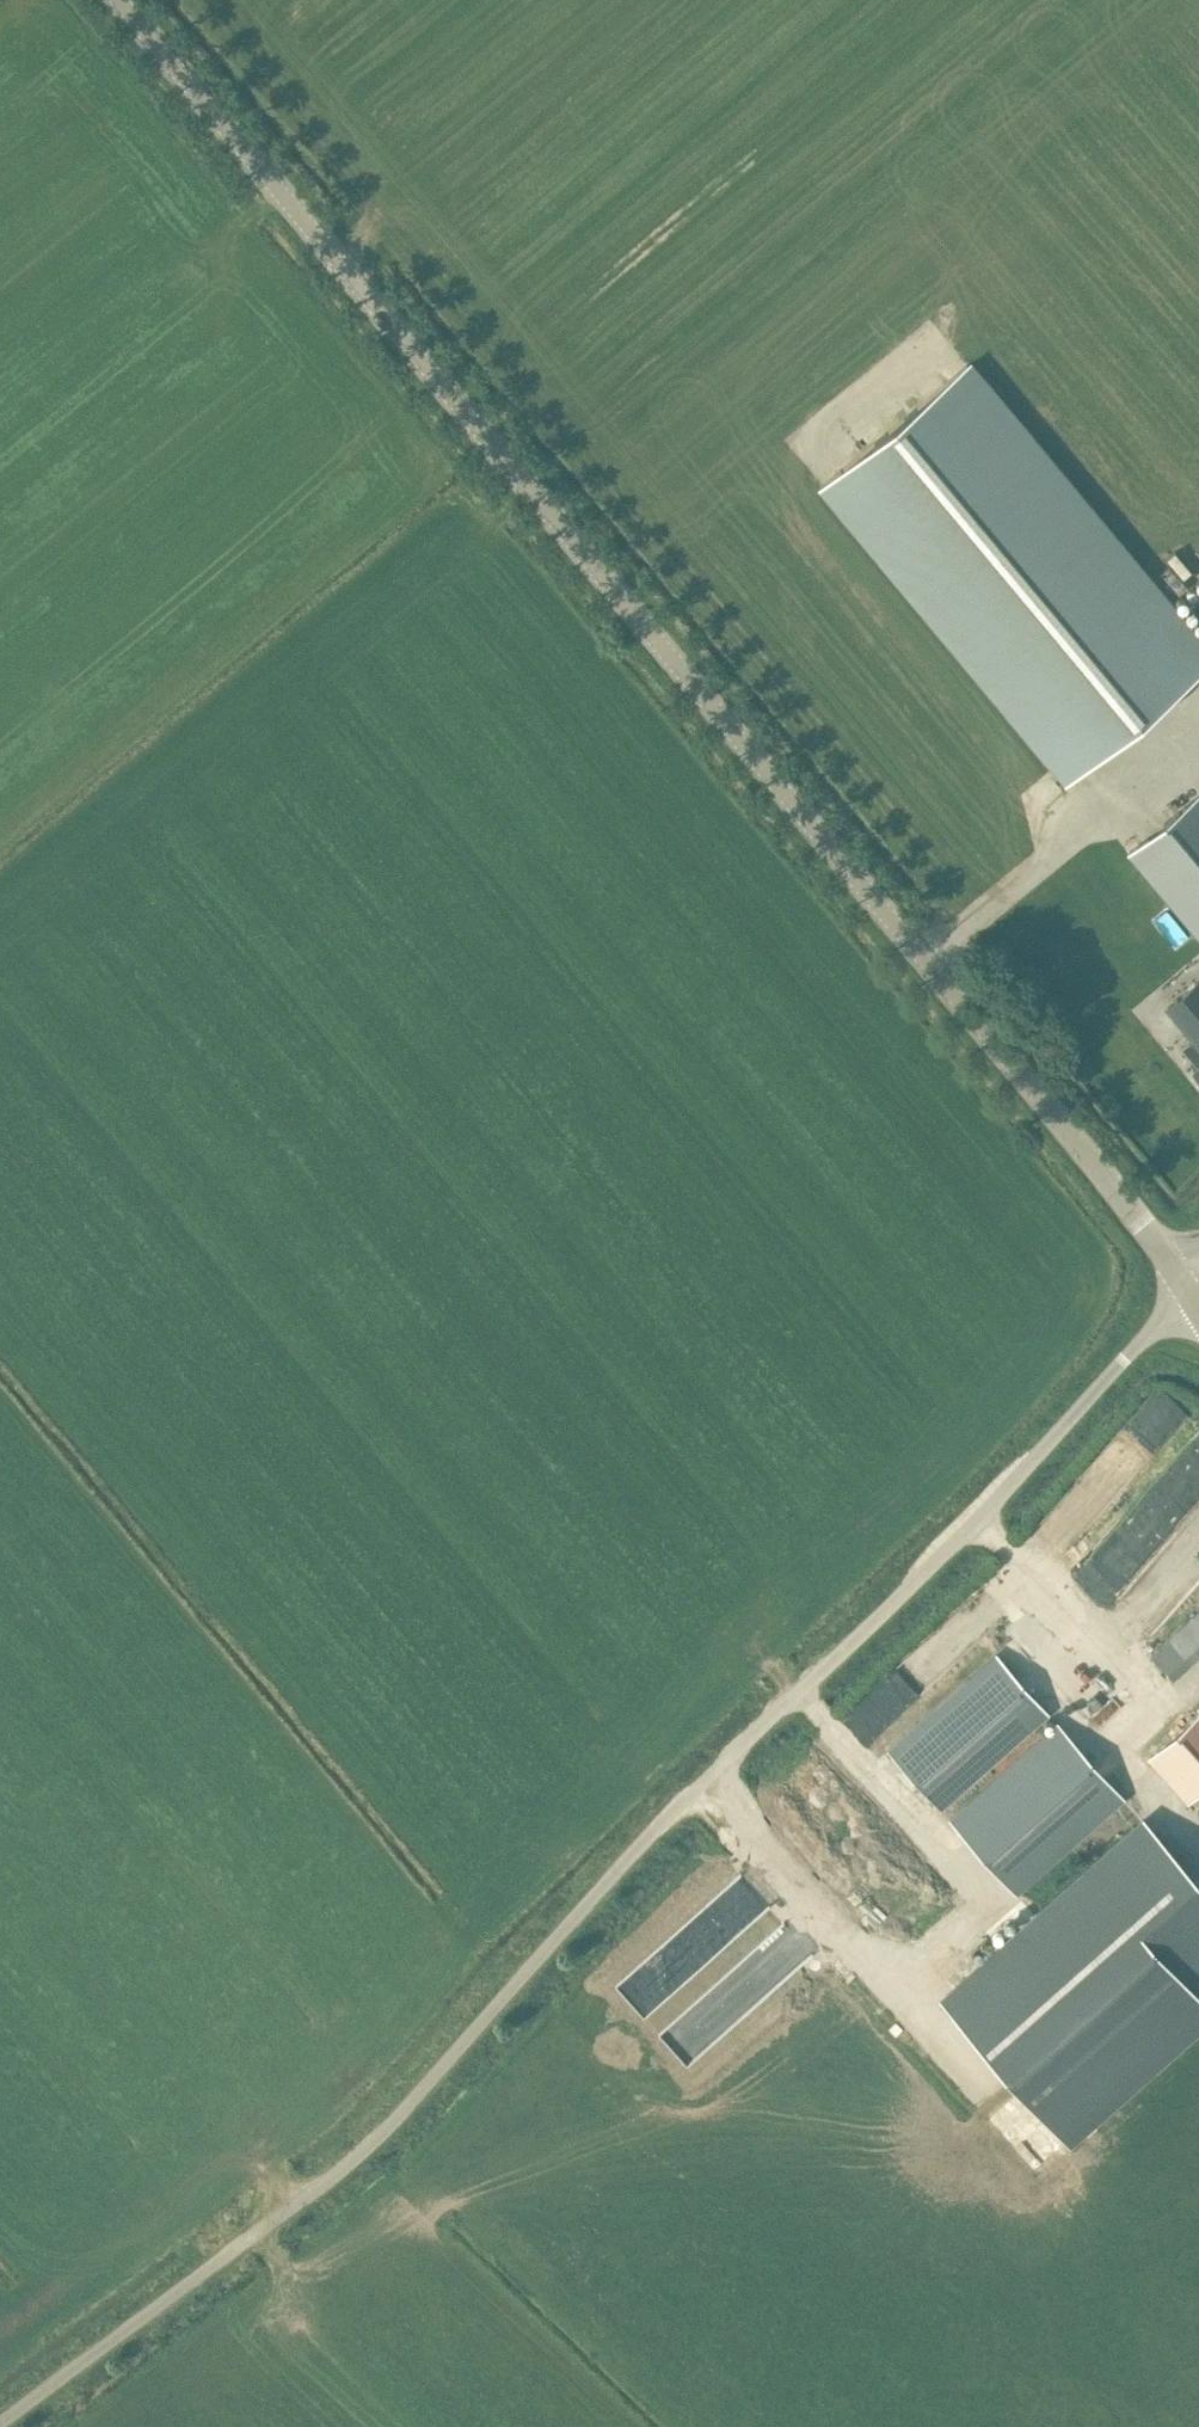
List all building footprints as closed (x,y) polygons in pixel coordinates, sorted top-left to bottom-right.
[(823,488),(1066,781),(1198,671),(1198,642),(970,366),(823,488)] [(1129,853),(1198,937),(1198,795),(1129,853)] [(1198,982),(1198,981),(1178,998),(1177,997),(1173,1000),(1174,1001),(1167,1007),(1198,1046),(1198,982)] [(1172,1394),(1143,1412),(1159,1436),(1187,1418),(1172,1394)] [(1149,1652),(1173,1678),(1198,1654),(1198,1607),(1149,1652)] [(1047,1710),(995,1652),(887,1748),(939,1807),(1047,1710)] [(1150,1755),(1188,1799),(1198,1790),(1198,1711),(1150,1755)] [(1125,1799),(1056,1722),(949,1817),(1017,1894),(1125,1799)] [(1198,2023),(1198,1994),(1188,1982),(1198,1973),(1198,1882),(1144,1820),(942,1999),(1067,2140),(1198,2023)]
